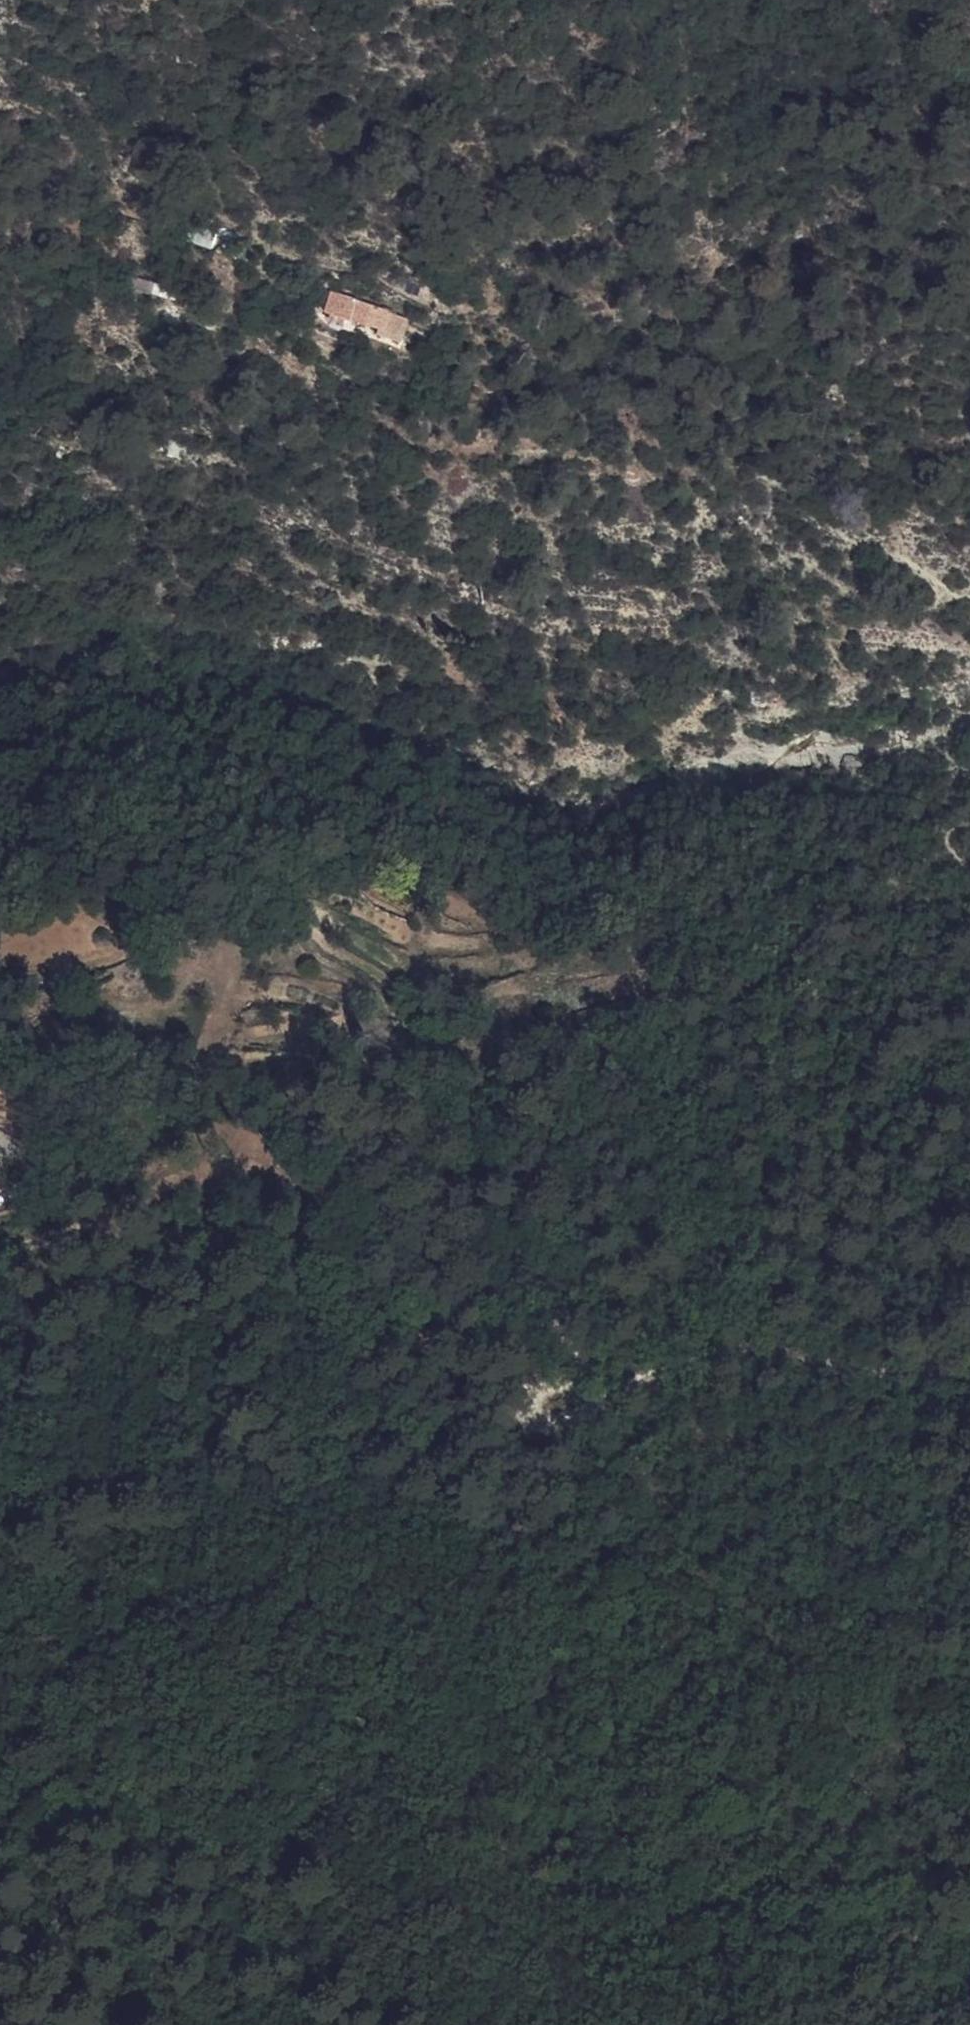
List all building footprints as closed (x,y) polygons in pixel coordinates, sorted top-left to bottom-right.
[(327,314),(350,321),(357,301),(333,292),(327,314)] [(407,319),(357,301),(350,321),(379,330),(377,335),(400,343),(407,319)]
